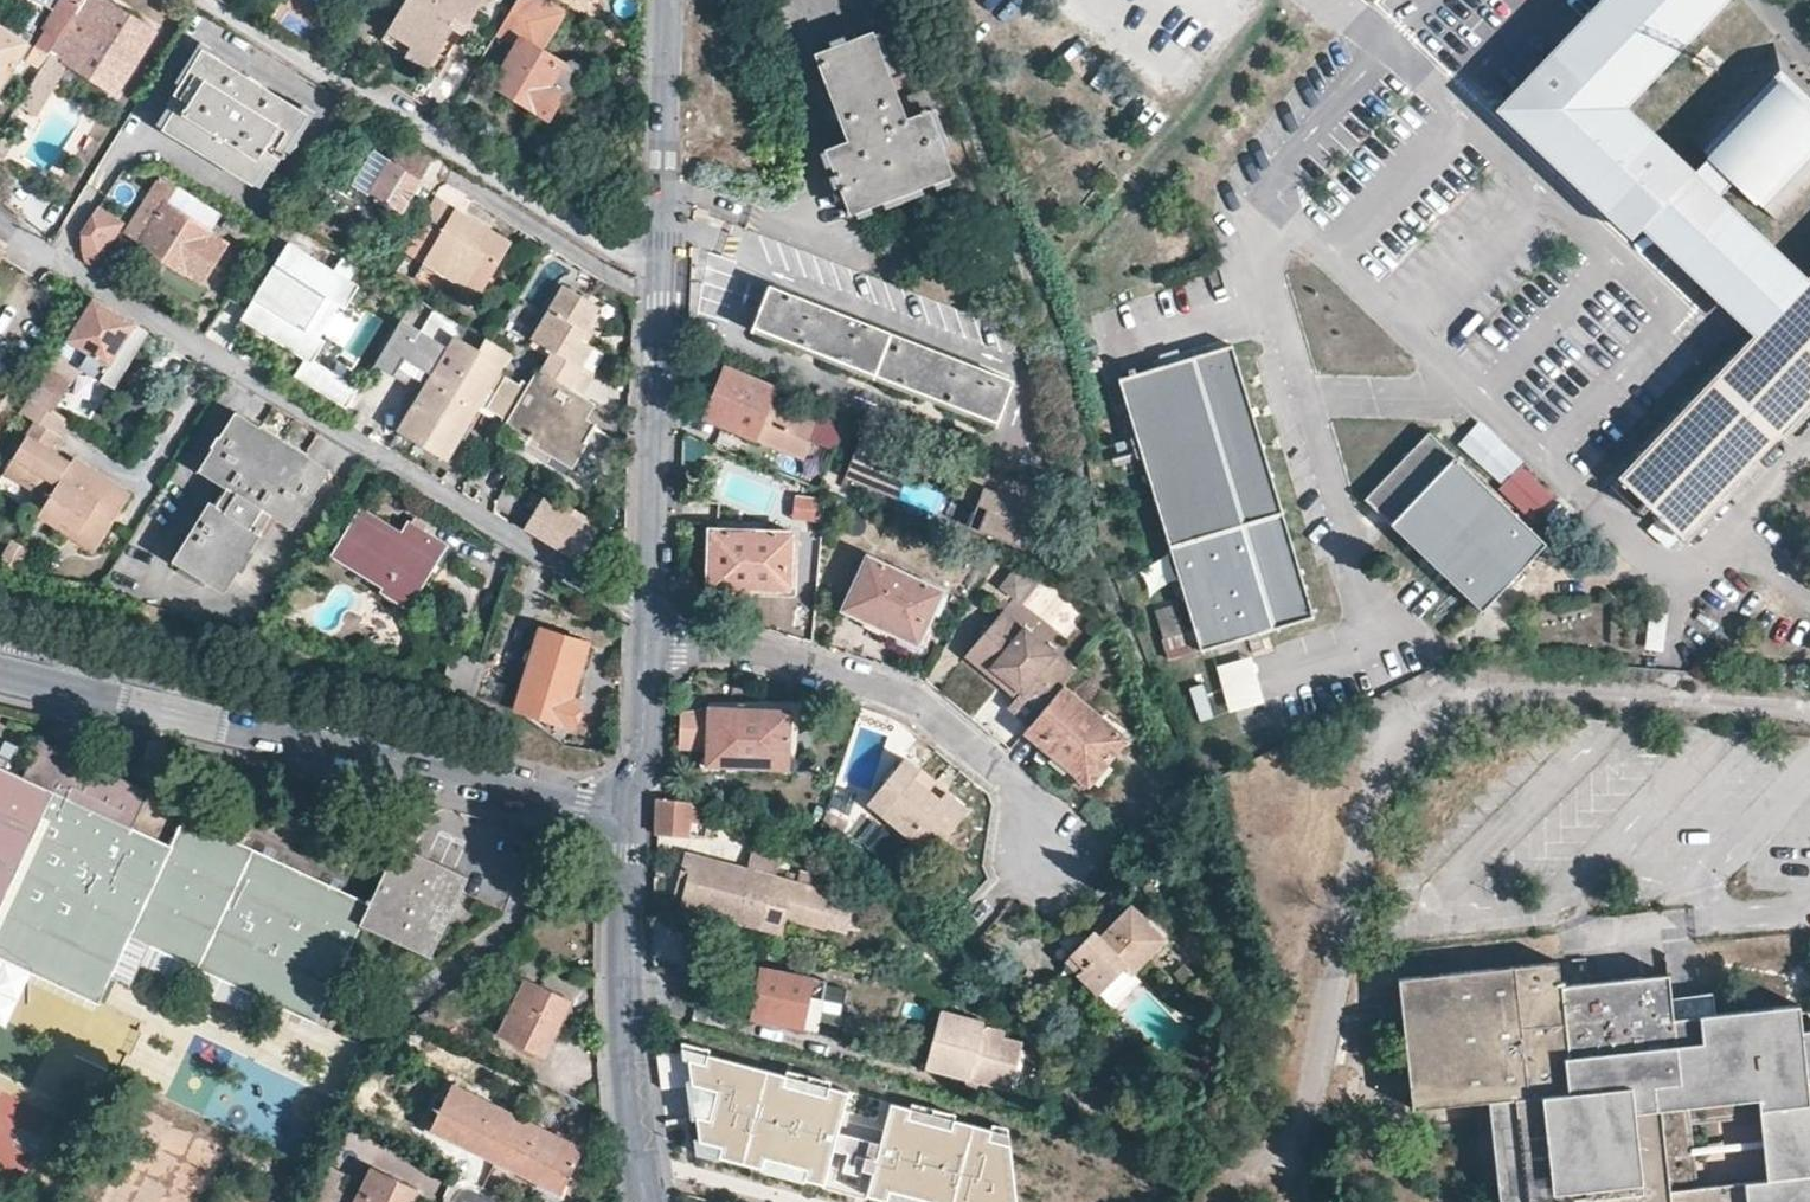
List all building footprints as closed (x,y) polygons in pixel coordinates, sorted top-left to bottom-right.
[(156,24),(116,0),(83,0),(80,5),(59,37),(52,49),(54,50),(23,99),(37,108),(67,60),(116,90),(156,24)] [(80,5),(73,0),(60,0),(44,28),(59,37),(80,5)] [(402,8),(389,30),(415,46),(418,41),(438,53),(461,17),(470,23),(484,0),(407,0),(402,8)] [(407,0),(397,0),(395,4),(402,8),(407,0)] [(567,10),(551,0),(517,0),(497,33),(517,45),(492,85),(547,118),(561,93),(570,93),(582,75),(579,64),(570,58),(565,60),(558,62),(541,52),(567,10)] [(1505,123),(1502,127),(1640,258),(1645,253),(1513,126),(1633,0),(1623,0),(1505,123)] [(1687,66),(1681,61),(1735,5),(1730,0),(1633,0),(1513,126),(1645,253),(1656,241),(1755,336),(1803,285),(1724,210),(1700,187),(1633,123),(1687,66)] [(1687,66),(1747,4),(1742,0),(1730,0),(1735,5),(1681,61),(1687,66)] [(448,59),(470,23),(461,17),(438,53),(448,59)] [(0,23),(0,88),(29,41),(0,23)] [(607,34),(625,46),(631,35),(614,24),(607,34)] [(383,40),(439,74),(448,59),(438,53),(418,41),(415,46),(389,30),(383,40)] [(953,173),(928,108),(933,106),(926,86),(898,97),(873,32),(816,54),(842,123),(844,122),(851,139),(828,149),(852,212),(953,173)] [(1774,42),(1680,140),(1714,173),(1738,196),(1771,227),(1809,187),(1809,76),(1774,42)] [(48,54),(34,45),(25,60),(39,69),(48,54)] [(306,113),(202,49),(157,122),(259,187),(279,155),(283,157),(286,152),(282,150),(306,113)] [(400,211),(432,161),(401,141),(389,160),(376,151),(356,184),(400,211)] [(1714,173),(1700,187),(1724,210),(1738,196),(1714,173)] [(224,241),(208,231),(220,212),(160,175),(124,232),(141,243),(184,270),(185,270),(200,280),(224,241)] [(450,209),(431,198),(418,221),(437,232),(450,209)] [(99,258),(121,222),(97,207),(83,229),(82,230),(81,232),(81,234),(81,235),(81,248),(99,258)] [(418,221),(400,251),(476,296),(508,243),(450,209),(437,232),(418,221)] [(344,308),(358,286),(287,242),(240,319),(256,329),(262,319),(275,327),(269,337),(304,359),(293,375),(346,408),(358,387),(313,359),(325,340),(305,328),(325,296),(344,308)] [(1803,285),(1755,336),(1619,477),(1619,478),(1620,479),(1679,534),(1809,397),(1809,278),(1803,285)] [(1009,380),(771,285),(756,325),(995,416),(1009,380)] [(552,350),(540,369),(580,394),(593,374),(587,371),(581,367),(586,358),(574,351),(581,341),(578,339),(585,327),(597,308),(562,287),(531,337),(552,350)] [(69,336),(66,334),(29,393),(52,407),(68,381),(62,377),(80,347),(88,352),(81,363),(103,376),(136,322),(93,296),(69,336)] [(401,318),(374,363),(422,392),(400,428),(447,455),(509,351),(491,340),(485,337),(483,339),(477,350),(455,337),(461,326),(434,309),(421,330),(401,318)] [(269,337),(275,327),(262,319),(256,329),(269,337)] [(112,382),(145,327),(136,322),(103,376),(112,382)] [(477,350),(483,339),(461,326),(455,337),(477,350)] [(592,332),(585,327),(578,339),(581,341),(585,343),(592,332)] [(1313,615),(1232,343),(1231,342),(1230,342),(1229,342),(1217,346),(1216,346),(1215,346),(1215,345),(1213,340),(1153,359),(1155,364),(1139,370),(1137,364),(1129,367),(1131,371),(1114,377),(1113,377),(1113,378),(1113,379),(1128,428),(1134,426),(1156,494),(1201,647),(1202,647),(1202,648),(1203,648),(1204,648),(1313,615)] [(586,358),(592,348),(585,343),(581,341),(574,351),(586,358)] [(581,367),(587,371),(599,352),(592,348),(586,358),(581,367)] [(775,387),(726,367),(706,416),(721,422),(757,436),(770,402),(775,387)] [(580,394),(540,369),(531,384),(522,378),(519,383),(505,375),(485,407),(509,422),(508,424),(525,434),(520,441),(523,442),(527,435),(570,461),(581,443),(584,445),(595,427),(581,418),(592,401),(583,396),(580,394)] [(29,393),(19,411),(35,420),(6,468),(50,495),(72,459),(52,447),(70,417),(52,407),(29,393)] [(819,423),(770,402),(757,436),(805,456),(819,423)] [(291,525),(327,467),(305,454),(260,426),(236,411),(200,468),(227,485),(214,504),(210,501),(174,559),(224,590),(238,568),(235,566),(248,546),(250,548),(261,531),(265,534),(277,516),(291,525)] [(1523,467),(1480,426),(1460,447),(1502,488),(1523,467)] [(1543,542),(1430,433),(1367,498),(1481,608),(1543,542)] [(1042,509),(1049,491),(1004,473),(997,490),(970,479),(970,477),(969,477),(865,435),(844,485),(858,491),(862,483),(892,495),(903,466),(912,469),(964,490),(961,497),(981,505),(990,509),(981,531),(1047,557),(1056,535),(1046,531),(1053,513),(1042,509)] [(50,495),(41,511),(62,524),(66,518),(103,540),(116,518),(111,515),(116,505),(122,509),(133,490),(74,455),(72,459),(50,495)] [(976,461),(969,477),(970,477),(970,479),(997,490),(1004,473),(976,461)] [(903,466),(892,495),(900,498),(912,469),(903,466)] [(1574,514),(1533,477),(1514,499),(1553,536),(1574,514)] [(520,499),(503,488),(502,490),(493,505),(495,506),(511,515),(520,499)] [(791,518),(816,525),(822,501),(797,495),(791,518)] [(578,557),(594,529),(542,497),(525,525),(578,557)] [(116,518),(122,509),(116,505),(111,515),(116,518)] [(972,527),(981,531),(990,509),(981,505),(972,527)] [(407,604),(443,544),(409,524),(404,531),(363,506),(334,554),(388,586),(385,591),(407,604)] [(66,518),(62,524),(99,546),(103,540),(66,518)] [(793,589),(795,534),(796,533),(795,533),(794,532),(714,528),(712,530),(710,588),(792,591),(793,589)] [(120,572),(141,577),(145,558),(124,554),(120,572)] [(917,645),(943,590),(869,554),(844,609),(917,645)] [(1012,567),(998,597),(1073,633),(1088,604),(1012,567)] [(1010,707),(1030,725),(1063,687),(1076,671),(1005,610),(972,650),(1012,684),(1007,689),(1017,698),(1010,707)] [(1652,618),(1646,650),(1662,653),(1668,622),(1652,618)] [(511,696),(507,707),(509,708),(572,727),(580,700),(569,697),(586,641),(539,627),(518,698),(511,696)] [(1012,684),(972,650),(967,655),(1007,689),(1012,684)] [(1253,659),(1218,669),(1231,715),(1266,705),(1253,659)] [(1030,725),(1024,732),(1089,786),(1126,741),(1063,687),(1030,725)] [(789,769),(790,708),(707,706),(708,709),(679,715),(678,745),(706,746),(705,766),(789,769)] [(39,726),(22,761),(63,782),(81,747),(39,726)] [(22,761),(0,751),(0,944),(90,988),(120,927),(166,833),(130,815),(148,780),(81,747),(63,782),(22,761)] [(965,808),(944,790),(939,797),(914,775),(919,769),(904,757),(869,800),(869,801),(869,802),(910,837),(916,829),(937,845),(965,811),(966,811),(966,810),(965,808)] [(939,797),(944,790),(919,769),(914,775),(939,797)] [(657,797),(656,831),(686,831),(687,831),(688,830),(689,829),(689,828),(689,809),(696,810),(696,804),(690,803),(691,802),(691,801),(690,801),(690,800),(657,797)] [(166,833),(120,927),(317,1024),(361,926),(370,906),(175,813),(166,833)] [(931,852),(937,845),(916,829),(910,837),(928,852),(929,853),(930,853),(931,852)] [(397,845),(361,926),(436,961),(472,879),(397,845)] [(827,923),(834,895),(820,891),(799,886),(774,879),(781,854),(752,847),(746,871),(687,855),(678,889),(688,893),(685,904),(783,930),(788,913),(827,923)] [(799,886),(820,891),(823,877),(803,872),(799,886)] [(1630,905),(1630,892),(1609,892),(1609,905),(1630,905)] [(1096,941),(1090,935),(1070,955),(1081,966),(1081,975),(1097,991),(1124,963),(1132,971),(1164,936),(1136,909),(1134,904),(1132,905),(1117,920),(1096,941)] [(1110,913),(1090,935),(1096,941),(1117,920),(1110,913)] [(654,954),(691,963),(699,927),(654,916),(654,954)] [(148,950),(142,966),(163,973),(169,957),(148,950)] [(1804,1017),(1801,999),(1719,1007),(1716,988),(1674,993),(1670,968),(1563,978),(1561,958),(1400,972),(1415,1108),(1490,1101),(1500,1201),(1809,1201),(1809,1016),(1804,1017)] [(814,1029),(825,980),(763,966),(752,1017),(814,1029)] [(542,1056),(570,998),(525,976),(497,1033),(542,1056)] [(927,1063),(926,1066),(1011,1088),(1023,1043),(1003,1038),(1004,1031),(982,1026),(983,1021),(940,1010),(927,1063)] [(882,1201),(1017,1201),(1009,1137),(891,1106),(880,1147),(835,1136),(846,1093),(682,1050),(682,1054),(687,1086),(698,1155),(822,1187),(831,1153),(845,1157),(842,1172),(871,1179),(866,1198),(882,1201)] [(682,1054),(658,1057),(663,1090),(687,1086),(682,1054)] [(494,1159),(516,1114),(451,1082),(429,1128),(494,1159)] [(580,1146),(516,1114),(494,1159),(559,1192),(580,1146)] [(417,1188),(370,1165),(351,1201),(410,1201),(417,1188)] [(305,1201),(306,1201),(335,1201),(311,1190),(305,1201)]
